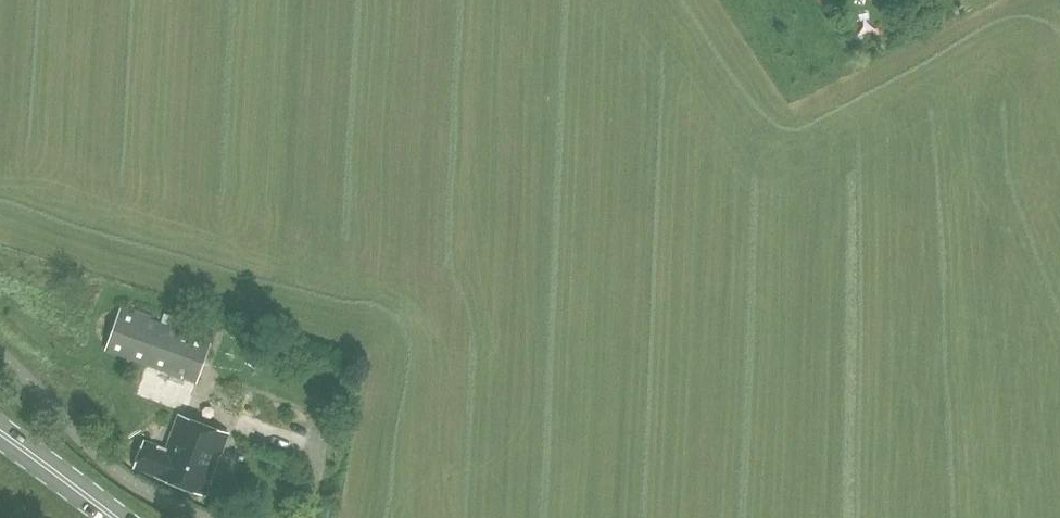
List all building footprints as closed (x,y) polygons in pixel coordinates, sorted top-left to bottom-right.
[(196,381),(211,341),(122,308),(107,348),(196,381)] [(207,495),(230,433),(180,415),(167,450),(146,442),(137,466),(158,474),(158,476),(207,495)]
